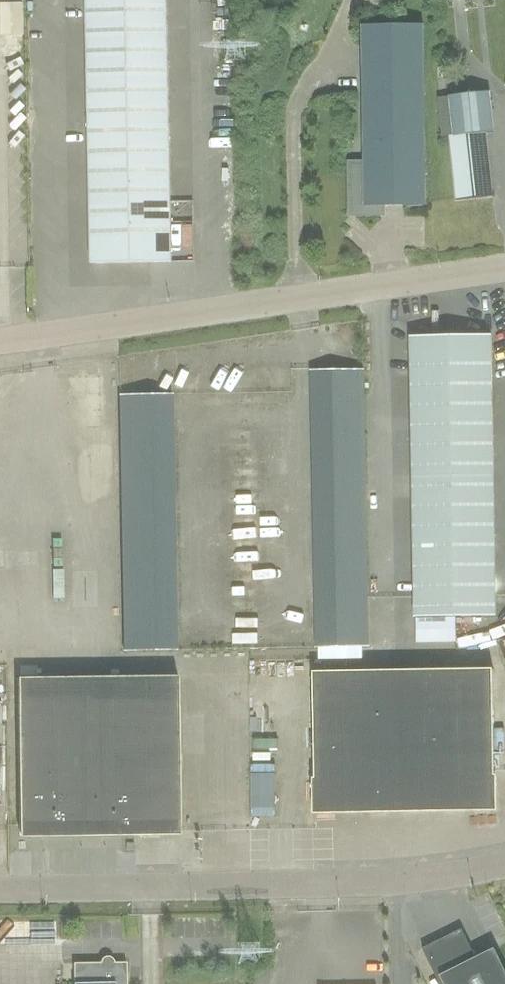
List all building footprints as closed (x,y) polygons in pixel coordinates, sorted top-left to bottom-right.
[(168,41),(168,1),(127,2),(127,22),(128,42),(168,41)] [(127,22),(127,2),(86,3),(87,23),(127,22)] [(128,42),(127,22),(87,23),(87,43),(128,42)] [(426,204),(424,24),(363,25),(365,165),(352,165),(353,213),(382,212),(381,205),(427,205),(427,204),(426,204)] [(169,61),(168,41),(128,42),(128,62),(169,61)] [(128,62),(128,42),(87,43),(88,63),(128,62)] [(169,81),(169,61),(128,62),(128,82),(169,81)] [(128,82),(128,62),(88,63),(88,83),(128,82)] [(169,101),(169,81),(128,82),(129,102),(169,101)] [(129,102),(128,82),(88,83),(88,103),(129,102)] [(490,91),(448,96),(439,97),(443,137),(450,136),(457,200),(493,196),(486,132),(494,131),(490,91)] [(170,121),(169,101),(129,102),(129,122),(170,121)] [(129,122),(129,102),(88,103),(89,123),(129,122)] [(170,141),(170,121),(129,122),(130,142),(170,141)] [(130,142),(129,122),(89,123),(89,143),(130,142)] [(170,161),(170,141),(130,142),(130,162),(170,161)] [(130,162),(130,142),(89,143),(89,163),(130,162)] [(171,181),(170,161),(130,162),(130,182),(171,181)] [(130,182),(130,162),(89,163),(90,183),(130,182)] [(171,201),(171,181),(130,182),(131,202),(171,201)] [(131,202),(130,182),(90,183),(90,203),(131,202)] [(172,221),(171,201),(131,202),(131,222),(151,222),(172,221)] [(131,222),(131,202),(90,203),(90,223),(111,222),(131,222)] [(172,262),(172,221),(151,222),(152,262),(172,262)] [(112,263),(111,222),(90,223),(91,263),(112,263)] [(132,263),(131,222),(111,222),(112,263),(132,263)] [(152,262),(151,222),(131,222),(132,263),(152,262)] [(497,616),(492,335),(411,336),(415,617),(455,617),(497,616)] [(312,370),(317,647),(370,646),(364,369),(312,370)] [(121,395),(125,651),(177,650),(173,394),(121,395)] [(455,617),(415,617),(416,643),(455,643),(455,617)] [(496,809),(494,669),(314,672),(316,812),(496,809)] [(179,676),(18,678),(21,835),(181,833),(179,676)] [(495,948),(476,957),(462,929),(423,949),(441,983),(504,983),(504,969),(495,948)] [(127,962),(74,963),(74,983),(127,983),(127,962)]
